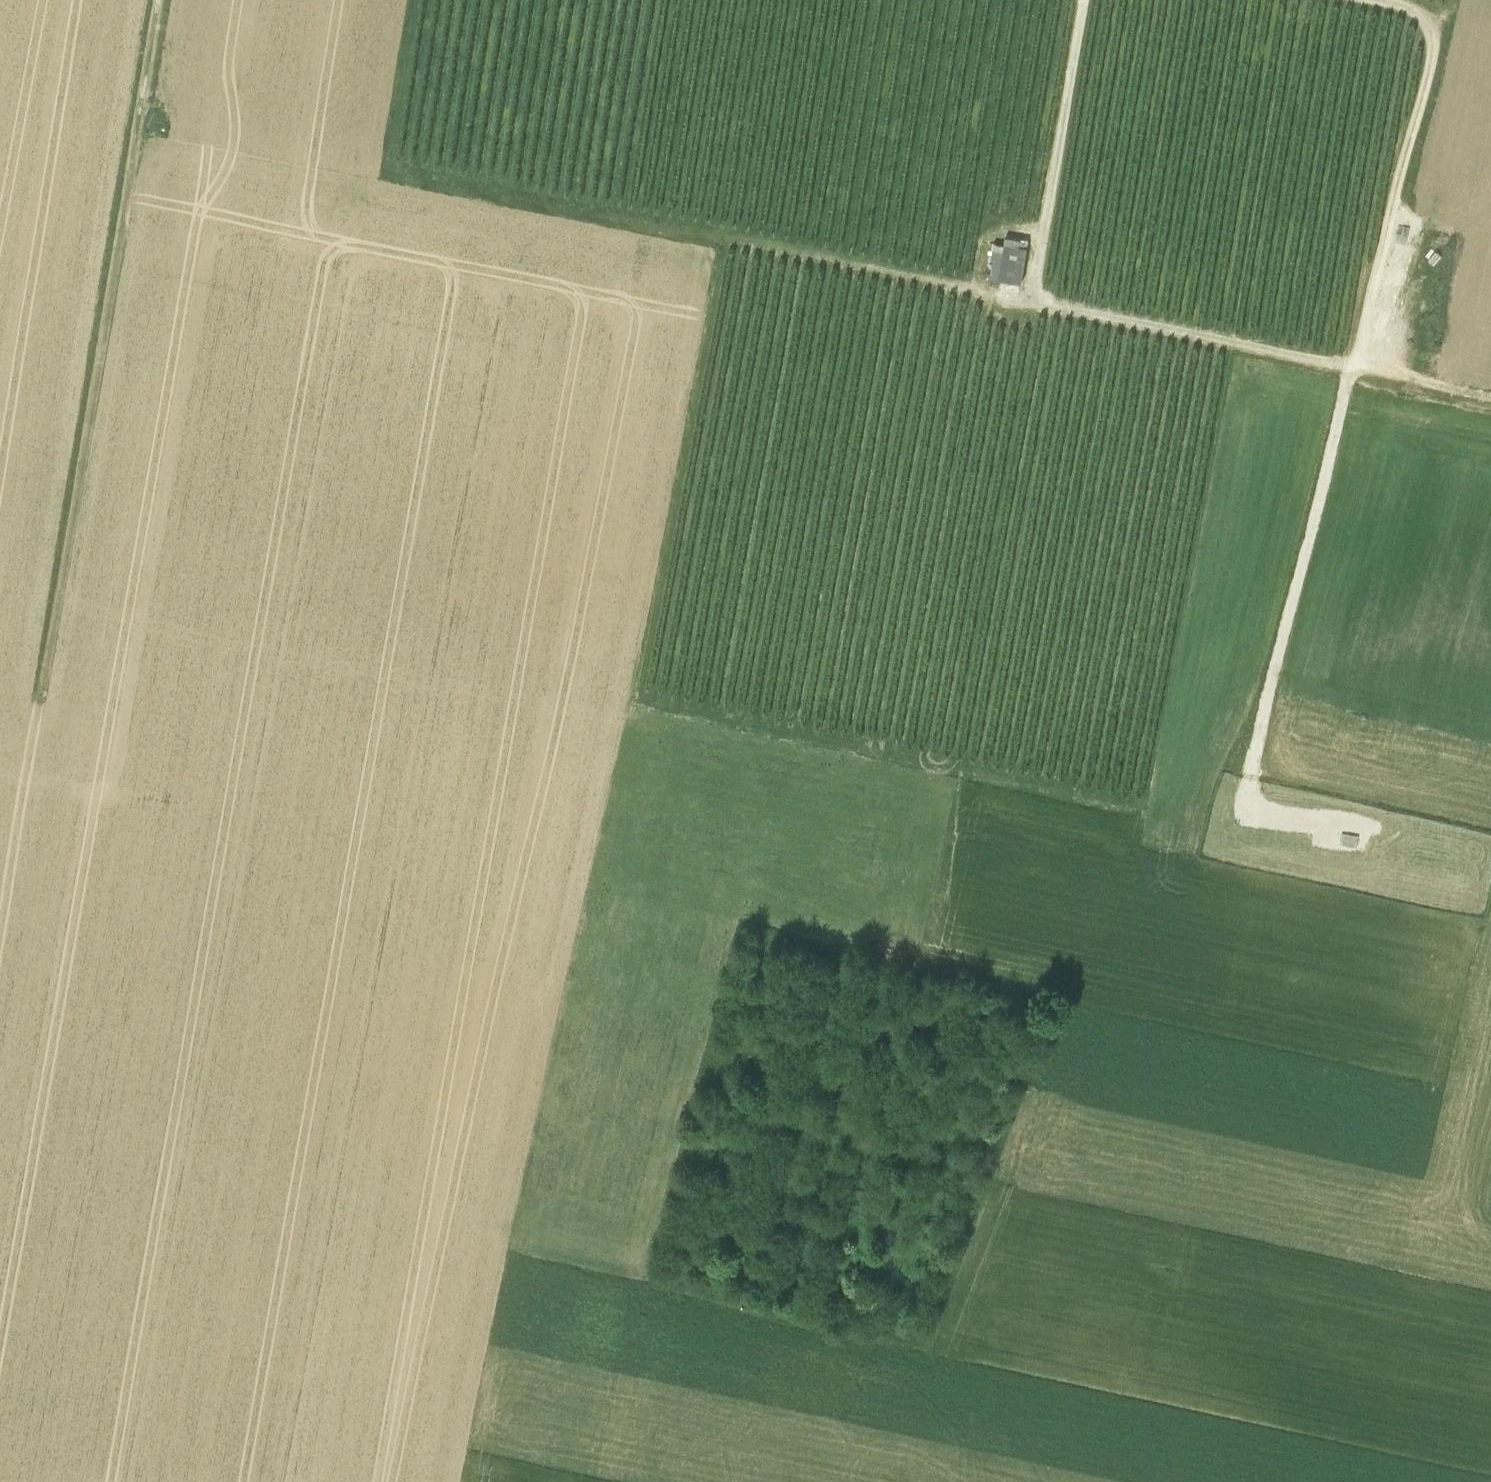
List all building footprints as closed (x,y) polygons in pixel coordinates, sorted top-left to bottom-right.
[(1029,239),(996,235),(992,277),(1025,280),(1029,239)]
